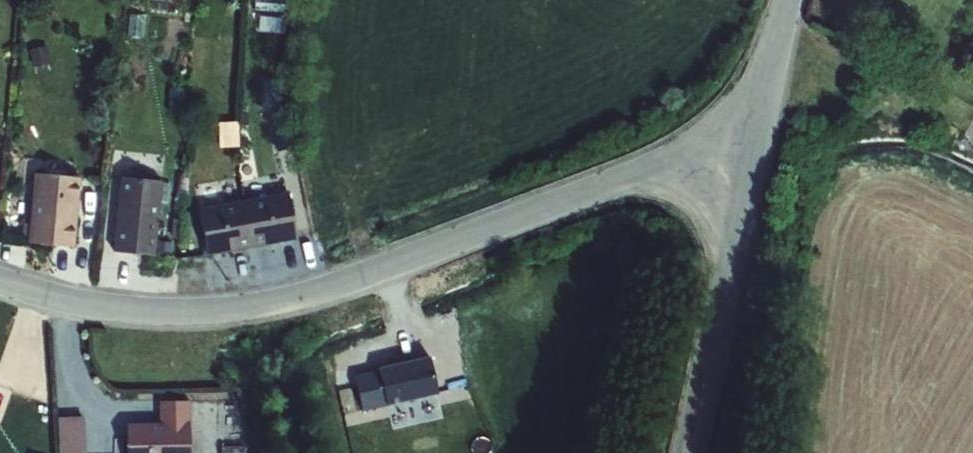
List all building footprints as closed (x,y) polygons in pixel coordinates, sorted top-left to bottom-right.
[(47,44),(29,48),(33,65),(51,61),(47,44)] [(281,77),(262,77),(261,109),(281,110),(281,77)] [(237,143),(238,122),(223,121),(222,143),(237,143)] [(34,174),(27,244),(73,248),(79,179),(34,174)] [(120,178),(113,253),(153,257),(161,182),(120,178)] [(243,203),(251,247),(295,239),(287,195),(243,203)] [(251,247),(243,203),(198,211),(206,255),(251,247)] [(377,369),(352,375),(360,412),(385,406),(437,394),(428,358),(377,369)] [(125,424),(126,452),(189,452),(189,401),(158,402),(158,423),(125,424)] [(57,416),(59,452),(84,452),(83,415),(57,416)] [(220,446),(220,452),(243,452),(243,444),(220,446)]
